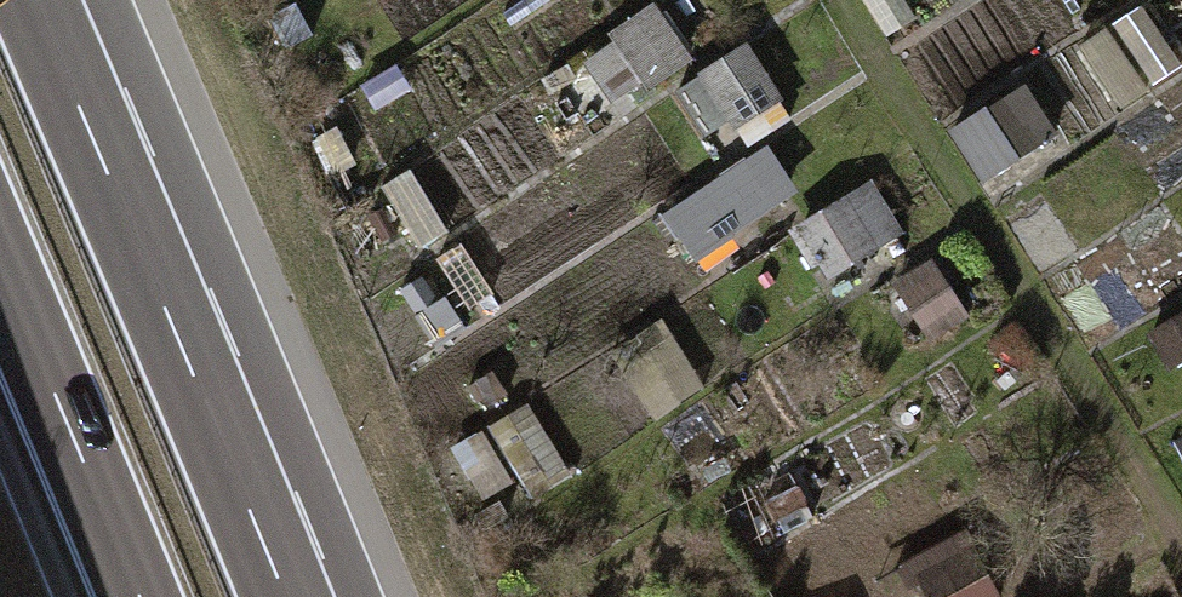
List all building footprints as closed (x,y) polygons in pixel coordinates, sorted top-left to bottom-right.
[(584,62),(627,107),(694,44),(653,0),(651,0),(584,62)] [(675,87),(709,143),(786,95),(752,40),(675,87)] [(983,178),(1061,136),(1032,82),(953,123),(983,178)] [(664,209),(693,259),(803,196),(774,146),(664,209)] [(827,282),(908,229),(875,179),(794,232),(827,282)] [(926,334),(966,314),(941,262),(901,281),(926,334)] [(495,426),(524,498),(560,483),(531,412),(495,426)]
